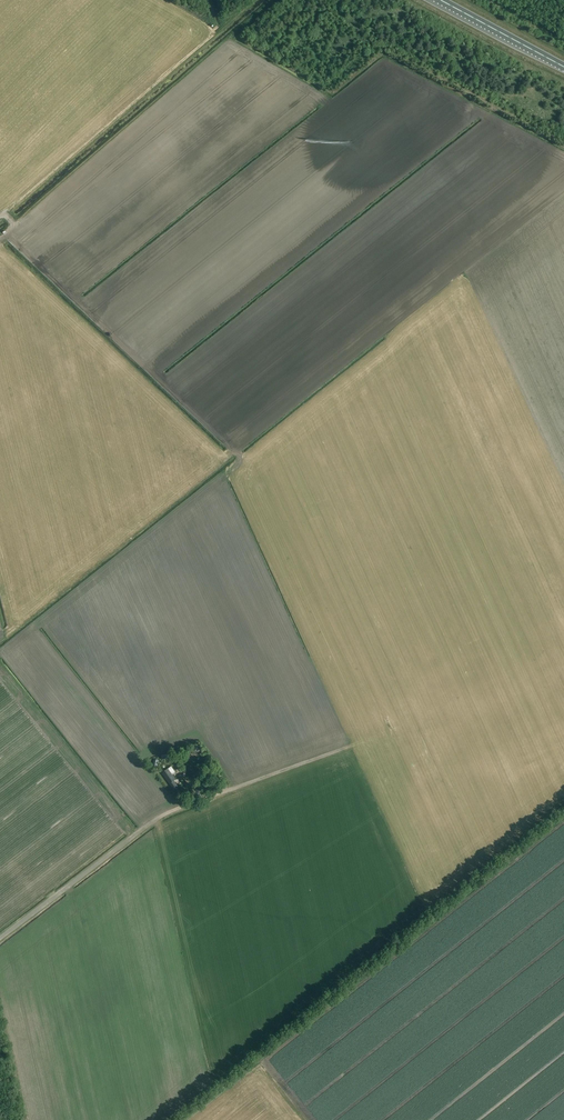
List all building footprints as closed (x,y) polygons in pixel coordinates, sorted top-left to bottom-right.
[(174,789),(178,786),(174,780),(176,779),(168,769),(162,773),(174,789)]
